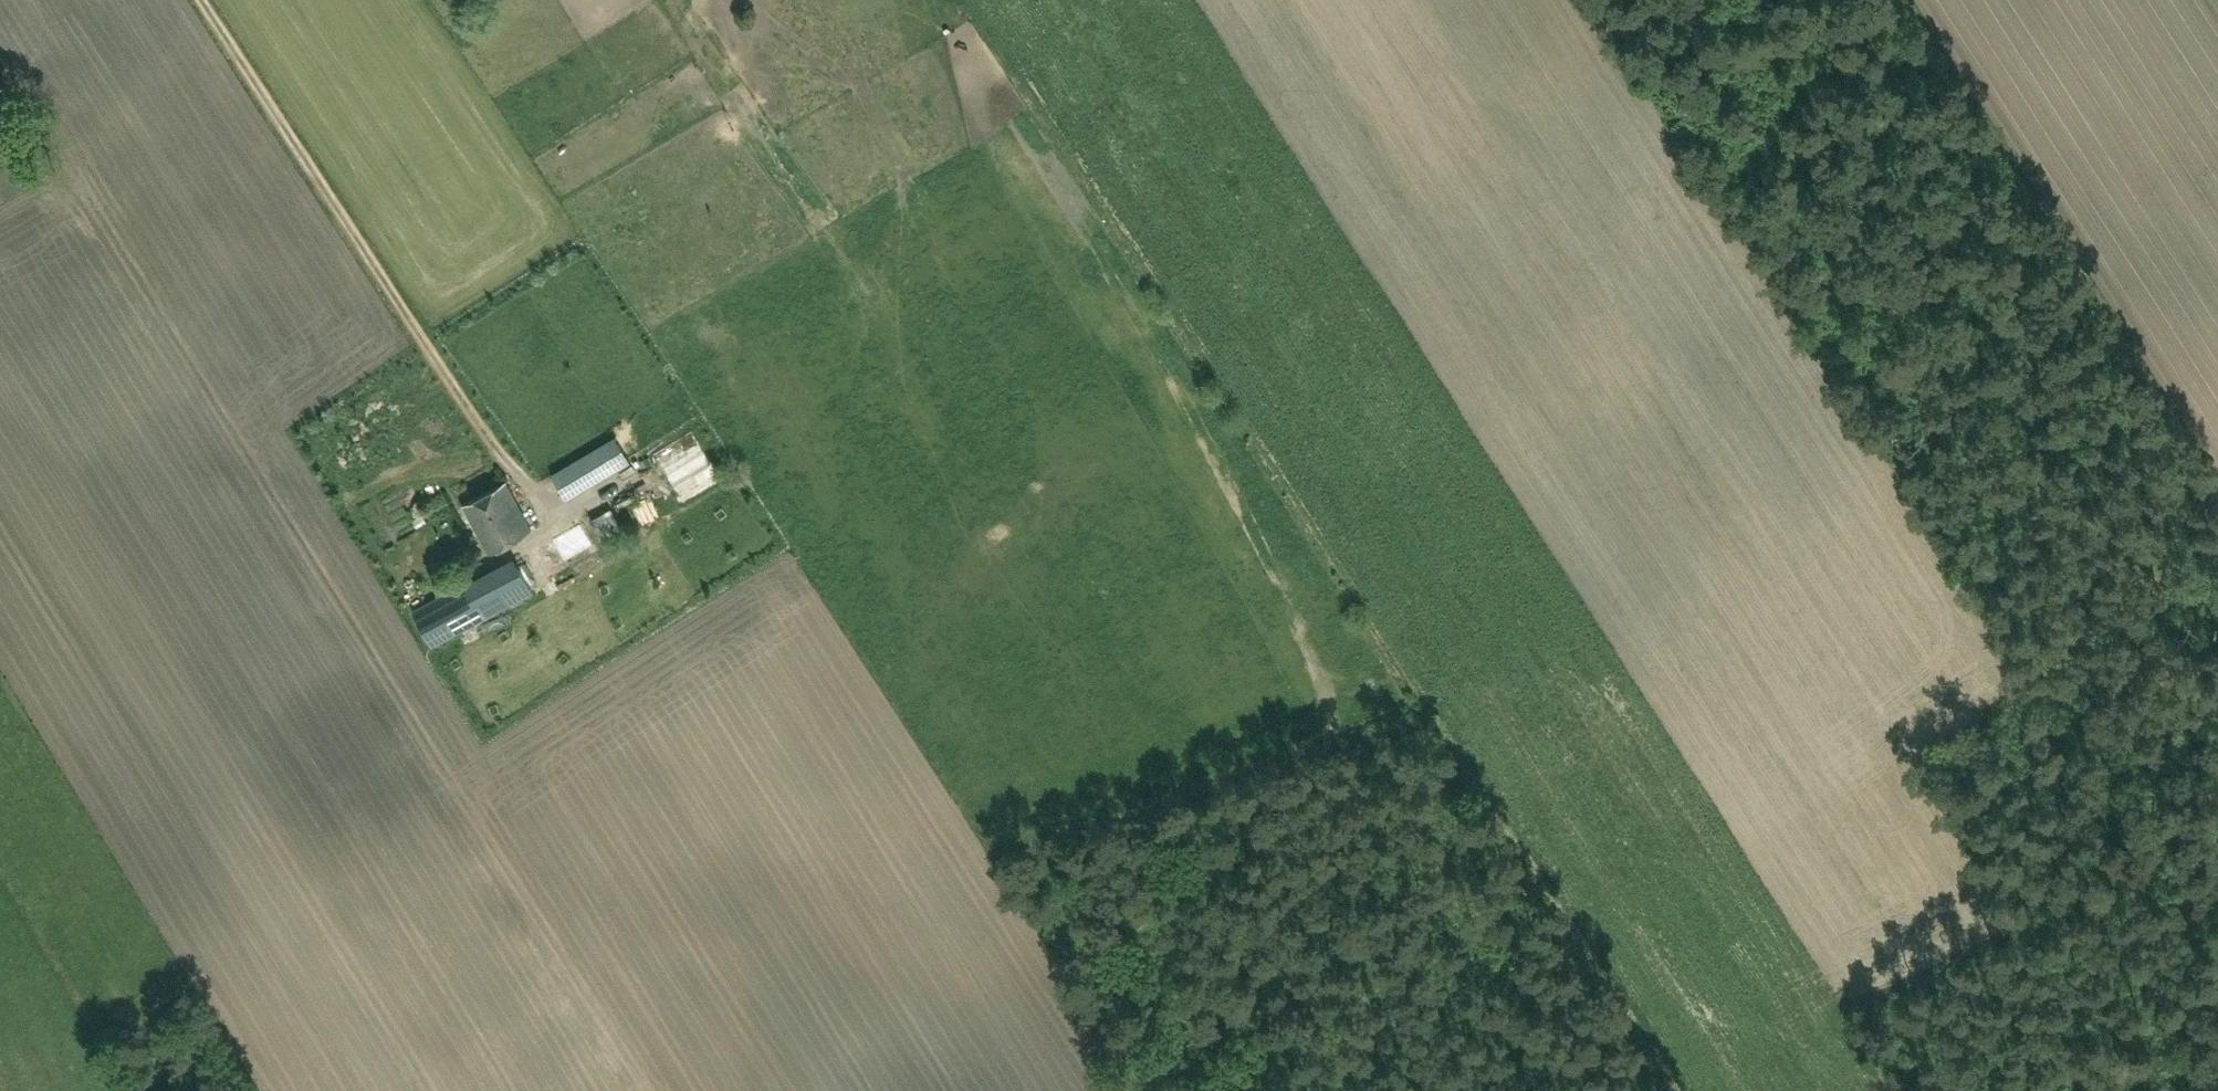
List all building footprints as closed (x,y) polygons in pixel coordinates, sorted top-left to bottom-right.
[(553,475),(567,499),(629,463),(615,438),(553,475)] [(708,447),(674,468),(692,497),(726,475),(708,447)] [(489,554),(532,531),(507,483),(463,506),(489,554)] [(535,551),(550,578),(586,559),(571,531),(535,551)] [(413,611),(433,647),(533,593),(514,558),(413,611)]
